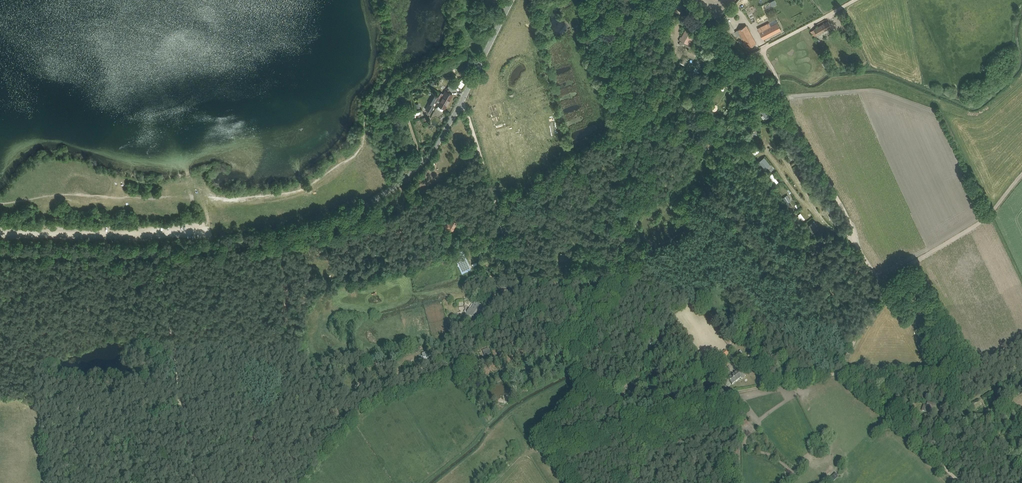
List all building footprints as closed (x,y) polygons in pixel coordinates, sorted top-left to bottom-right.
[(670,4),(690,18),(691,17),(694,19),(697,15),(696,14),(697,13),(695,12),(694,13),(686,8),(681,4),(682,3),(677,0),(673,0),(670,4)] [(752,19),(768,12),(765,4),(749,11),(752,19)] [(851,30),(843,13),(838,16),(846,32),(851,30)] [(828,21),(814,29),(817,35),(832,27),(828,21)] [(758,28),(763,39),(781,30),(777,22),(771,26),(769,22),(758,28)] [(746,25),(734,31),(737,36),(739,35),(741,34),(748,48),(756,43),(754,39),(749,29),(746,25)] [(681,36),(679,40),(683,42),(685,43),(689,45),(694,35),(686,30),(682,37),(681,36)] [(690,46),(688,50),(703,58),(706,60),(708,57),(700,53),(701,52),(690,46)] [(450,83),(447,88),(441,98),(435,94),(426,109),(431,112),(436,102),(438,103),(437,104),(438,105),(437,108),(442,111),(444,108),(445,109),(453,95),(448,92),(449,90),(452,91),(455,85),(450,83)] [(764,107),(762,108),(764,111),(762,112),(764,115),(762,116),(763,119),(765,118),(766,119),(771,116),(767,109),(766,110),(764,107)] [(785,151),(788,156),(790,154),(791,157),(792,156),(793,157),(796,155),(791,147),(787,149),(785,151)] [(771,165),(764,157),(759,161),(765,169),(771,165)] [(679,202),(673,205),(674,207),(672,208),(674,211),(676,210),(676,211),(682,207),(679,202)] [(834,214),(830,217),(836,226),(841,223),(834,214)] [(452,231),(457,221),(451,219),(449,222),(446,221),(443,226),(447,228),(452,231)] [(817,226),(813,221),(809,225),(810,227),(808,228),(813,233),(818,229),(816,227),(817,226)] [(819,234),(813,239),(815,241),(816,240),(821,246),(826,242),(819,234)] [(503,240),(495,252),(498,254),(506,242),(503,240)] [(499,301),(492,302),(493,306),(493,307),(499,306),(512,305),(511,292),(511,291),(510,291),(499,293),(499,296),(498,296),(499,301)] [(467,313),(463,319),(469,323),(472,318),(474,320),(479,323),(485,313),(487,310),(475,303),(473,308),(469,314),(467,313)] [(656,343),(659,341),(654,337),(653,338),(652,337),(650,339),(647,342),(650,345),(654,342),(655,342),(656,343)] [(489,348),(483,351),(485,356),(492,354),(489,348)] [(729,354),(725,350),(713,359),(714,360),(716,363),(717,364),(729,354)] [(730,372),(723,363),(716,369),(722,378),(730,372)] [(741,370),(740,368),(736,372),(737,372),(732,376),(731,375),(727,378),(728,379),(733,385),(741,378),(742,379),(746,376),(743,371),(742,369),(741,370)] [(980,383),(985,380),(981,372),(968,378),(973,387),(977,385),(977,386),(981,384),(980,383)] [(936,405),(928,401),(926,406),(924,405),(922,410),(929,413),(931,408),(932,409),(932,407),(935,408),(936,405)] [(976,407),(970,410),(975,418),(987,411),(982,402),(979,404),(978,403),(975,405),(976,407)]
